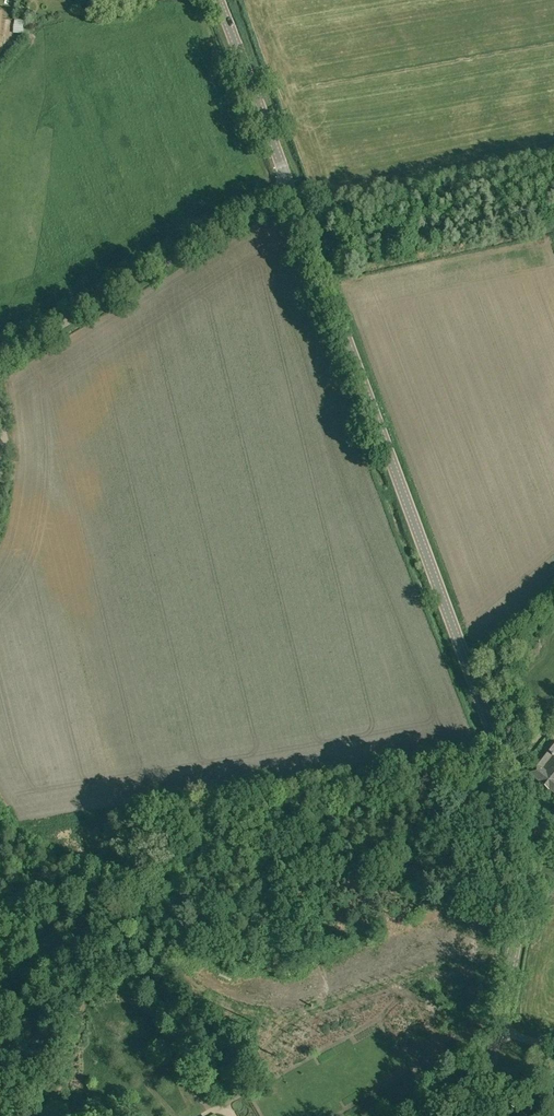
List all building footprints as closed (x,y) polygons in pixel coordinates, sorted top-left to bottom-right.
[(13,33),(22,34),(23,20),(14,19),(13,33)] [(553,794),(553,757),(553,756),(553,743),(551,740),(533,763),(535,765),(528,774),(553,794)]
